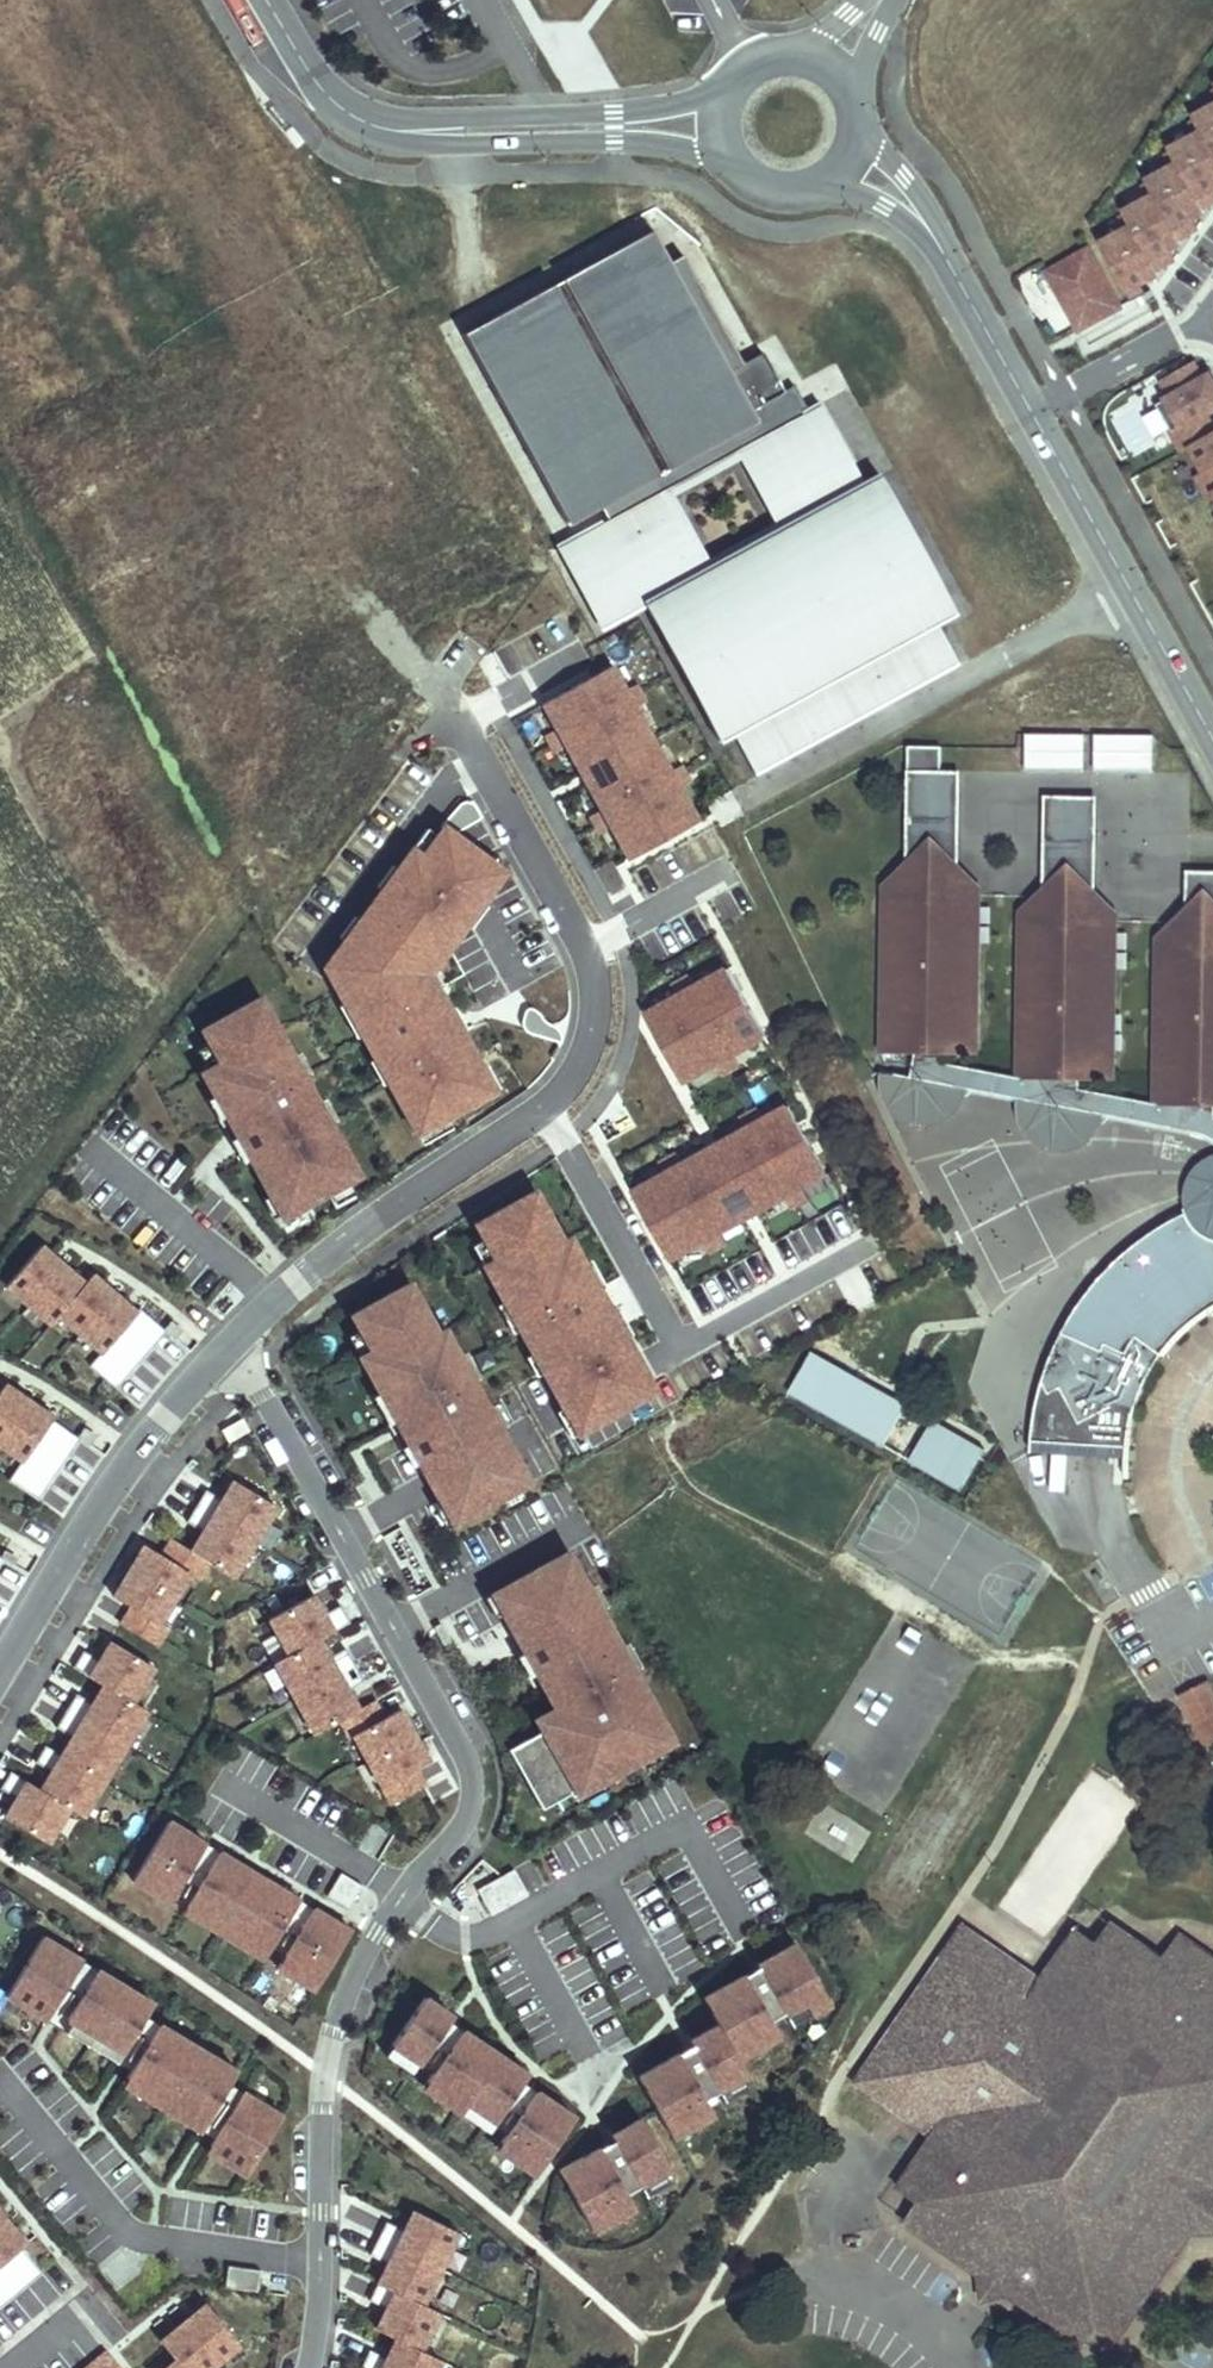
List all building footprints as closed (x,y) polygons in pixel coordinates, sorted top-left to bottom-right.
[(1194,118),(1202,134),(1170,151),(1178,166),(1147,182),(1155,197),(1124,214),(1132,229),(1101,245),(1131,302),(1143,296),(1138,286),(1158,275),(1156,270),(1166,265),(1161,255),(1181,244),(1179,239),(1189,233),(1184,223),(1204,212),(1202,208),(1212,202),(1207,192),(1212,189),(1212,108),(1194,118)] [(604,506),(611,518),(661,491),(669,487),(735,451),(803,414),(809,411),(795,386),(784,392),(763,353),(743,364),(683,255),(671,262),(654,231),(463,334),(568,526),(604,506)] [(1111,291),(1089,251),(1048,273),(1071,314),(1111,291)] [(1206,414),(1212,410),(1212,379),(1211,375),(1203,379),(1193,363),(1161,380),(1171,398),(1157,406),(1182,452),(1190,446),(1212,433),(1212,428),(1206,414)] [(864,483),(821,405),(809,411),(803,414),(846,493),(864,483)] [(846,493),(803,414),(735,451),(778,531),(846,493)] [(1190,446),(1204,471),(1205,472),(1212,468),(1212,433),(1190,446)] [(1205,472),(1204,471),(1196,476),(1207,496),(1212,492),(1212,468),(1205,472)] [(957,661),(936,622),(954,612),(880,475),(864,483),(846,493),(778,531),(713,567),(704,571),(661,491),(611,518),(575,538),(618,618),(644,604),(718,740),(732,732),(754,772),(957,661)] [(713,567),(669,487),(661,491),(704,571),(713,567)] [(618,618),(575,538),(557,548),(600,628),(618,618)] [(620,662),(541,700),(620,862),(699,824),(620,662)] [(927,772),(928,747),(909,746),(909,771),(927,772)] [(941,772),(942,747),(928,747),(927,772),(941,772)] [(958,819),(958,772),(941,772),(927,772),(909,771),(908,818),(947,819),(958,819)] [(1094,845),(1095,804),(1046,803),(1046,845),(1084,845),(1094,845)] [(1187,871),(1186,946),(1161,945),(1159,1104),(1079,1089),(1080,1080),(1111,1080),(1114,921),(1093,920),(1083,920),(1084,845),(1046,845),(1045,919),(1024,919),(1022,1078),(942,1062),(944,1054),(975,1055),(977,895),(956,895),(946,894),(947,819),(908,818),(906,894),(888,893),(885,1053),(916,1053),(912,1078),(970,1089),(1019,1099),(1106,1115),(1185,1130),(1206,1135),(1212,1139),(1212,871),(1187,871)] [(956,895),(958,819),(947,819),(946,894),(956,895)] [(496,1098),(441,969),(510,867),(440,820),(426,840),(400,851),(327,958),(395,1119),(414,1132),(496,1098)] [(1093,920),(1094,845),(1084,845),(1083,920),(1093,920)] [(680,1083),(767,1045),(732,966),(645,1004),(680,1083)] [(201,1073),(214,1097),(220,1094),(254,1156),(248,1159),(269,1195),(274,1193),(287,1216),(359,1176),(330,1123),(324,1126),(313,1105),(318,1103),(303,1076),(298,1079),(287,1059),(293,1056),(260,997),(201,1030),(219,1063),(201,1073)] [(967,1100),(970,1089),(912,1078),(882,1073),(880,1081),(883,1096),(887,1104),(892,1111),(898,1117),(905,1122),(920,1126),(927,1127),(937,1125),(952,1118),(956,1115),(964,1106),(967,1100)] [(254,1156),(220,1094),(214,1097),(207,1100),(242,1162),(248,1159),(254,1156)] [(669,1258),(830,1182),(792,1102),(631,1179),(669,1258)] [(1186,1208),(1188,1212),(1191,1218),(1194,1223),(1198,1227),(1202,1231),(1207,1234),(1212,1238),(1212,1199),(1186,1208)] [(1207,1234),(1202,1231),(1198,1227),(1194,1223),(1191,1218),(1188,1212),(1175,1219),(1148,1235),(1130,1249),(1112,1266),(1090,1291),(1071,1319),(1055,1349),(1044,1378),(1038,1402),(1035,1419),(1033,1440),(1125,1447),(1129,1447),(1132,1429),(1136,1411),(1140,1398),(1152,1371),(1171,1344),(1178,1336),(1193,1323),(1210,1310),(1212,1308),(1212,1238),(1207,1234)] [(166,1332),(139,1309),(136,1312),(92,1275),(84,1283),(41,1246),(6,1286),(50,1325),(58,1316),(101,1353),(89,1366),(116,1389),(166,1332)] [(275,1267),(262,1251),(255,1257),(269,1273),(275,1267)] [(370,1351),(359,1358),(379,1393),(379,1394),(384,1391),(399,1419),(395,1422),(418,1463),(453,1524),(530,1482),(473,1380),(468,1383),(454,1358),(459,1355),(444,1329),(437,1333),(409,1283),(351,1315),(370,1351)] [(175,1339),(183,1330),(171,1320),(163,1329),(175,1339)] [(907,1405),(813,1351),(790,1392),(885,1446),(907,1405)] [(80,1439),(52,1420),(53,1418),(4,1385),(0,1391),(0,1446),(22,1461),(9,1481),(38,1500),(80,1439)] [(399,1419),(384,1391),(379,1394),(379,1393),(372,1397),(411,1467),(418,1463),(395,1422),(399,1419)] [(228,1442),(249,1431),(242,1418),(221,1430),(228,1442)] [(962,1490),(985,1450),(934,1420),(911,1460),(962,1490)] [(90,1445),(97,1436),(85,1427),(78,1437),(90,1445)] [(1125,1458),(1125,1447),(1033,1440),(1032,1452),(1125,1458)] [(160,1623),(189,1574),(198,1580),(209,1562),(233,1577),(276,1506),(233,1481),(222,1500),(205,1490),(186,1522),(202,1531),(191,1551),(171,1539),(161,1556),(144,1545),(113,1597),(131,1608),(121,1625),(156,1646),(167,1628),(160,1623)] [(372,1501),(362,1482),(354,1487),(365,1505),(372,1501)] [(14,1565),(20,1555),(7,1547),(1,1558),(14,1565)] [(620,1645),(568,1550),(490,1594),(523,1652),(524,1653),(529,1650),(540,1671),(566,1718),(509,1750),(542,1809),(672,1737),(634,1669),(629,1672),(616,1649),(621,1646),(620,1645)] [(364,1681),(345,1649),(329,1658),(319,1639),(349,1622),(341,1606),(324,1615),(313,1595),(269,1619),(288,1655),(274,1663),(314,1734),(340,1720),(350,1738),(353,1737),(391,1805),(425,1786),(415,1769),(429,1761),(400,1709),(384,1718),(375,1701),(358,1710),(347,1691),(364,1681)] [(450,1641),(440,1623),(432,1627),(443,1645),(450,1641)] [(82,1817),(147,1710),(132,1702),(153,1667),(111,1641),(99,1660),(83,1651),(73,1667),(103,1686),(92,1703),(76,1694),(56,1728),(72,1737),(61,1755),(45,1746),(35,1762),(51,1772),(40,1790),(10,1772),(0,1788),(16,1798),(5,1817),(47,1843),(68,1808),(82,1817)] [(640,1665),(627,1641),(620,1645),(621,1646),(616,1649),(629,1672),(634,1669),(640,1665)] [(540,1671),(529,1650),(524,1653),(523,1652),(516,1656),(528,1677),(540,1671)] [(1207,1681),(1180,1694),(1207,1747),(1212,1744),(1212,1692),(1207,1681)] [(206,1844),(168,1821),(132,1881),(151,1892),(158,1880),(177,1892),(206,1844)] [(192,1900),(220,1853),(206,1844),(177,1892),(192,1900)] [(271,1948),(300,1900),(220,1853),(192,1900),(213,1913),(206,1925),(242,1947),(249,1935),(271,1948)] [(500,1909),(533,1883),(515,1860),(482,1885),(500,1909)] [(349,1908),(362,1886),(341,1873),(327,1895),(349,1908)] [(177,1892),(158,1880),(151,1892),(170,1904),(177,1892)] [(206,1925),(213,1913),(192,1900),(184,1912),(206,1925)] [(284,1956),(313,1908),(300,1900),(271,1948),(284,1956)] [(315,1991),(351,1931),(313,1908),(284,1956),(303,1967),(296,1979),(315,1991)] [(1151,1948),(1126,1931),(1110,1954),(1151,1948)] [(264,1960),(271,1948),(249,1935),(242,1947),(264,1960)] [(863,2094),(941,2148),(920,2178),(929,2212),(937,2245),(988,2281),(1002,2278),(1019,2289),(1022,2304),(1069,2336),(1105,2330),(1139,2324),(1200,2235),(1194,2213),(1206,2195),(1212,2195),(1212,1956),(1191,1941),(1175,1965),(1151,1948),(1110,1954),(1071,1959),(1050,1989),(973,1935),(863,2094)] [(82,1961),(42,1937),(6,1997),(25,2008),(33,1995),(54,2008),(82,1961)] [(1110,1954),(1086,1938),(1071,1959),(1110,1954)] [(829,2003),(795,1942),(756,1964),(758,1967),(783,2013),(803,2002),(810,2014),(829,2003)] [(296,1979),(303,1967),(284,1956),(277,1968),(296,1979)] [(130,2071),(159,2024),(145,2016),(123,2053),(67,2019),(96,1970),(82,1961),(54,2008),(46,2021),(130,2071)] [(783,2013),(758,1967),(744,1974),(770,2020),(783,2013)] [(96,1970),(67,2019),(123,2053),(145,2016),(152,2003),(96,1970)] [(771,2022),(770,2020),(744,1974),(703,1998),(718,2024),(689,2040),(693,2046),(718,2090),(741,2077),(746,2074),(737,2059),(757,2048),(749,2035),(771,2022)] [(54,2008),(33,1995),(25,2008),(46,2021),(54,2008)] [(420,2064),(449,2021),(452,2016),(424,1997),(391,2045),(417,2063),(420,2064)] [(810,2014),(803,2002),(783,2013),(790,2025),(810,2014)] [(432,2073),(462,2030),(449,2021),(420,2064),(432,2073)] [(778,2036),(771,2022),(749,2035),(757,2048),(778,2036)] [(208,2118),(229,2084),(236,2071),(159,2024),(130,2071),(152,2084),(144,2097),(181,2119),(189,2107),(208,2118)] [(496,2120),(522,2082),(527,2074),(462,2030),(432,2073),(431,2075),(451,2089),(443,2102),(461,2114),(469,2101),(496,2120)] [(417,2063),(391,2045),(385,2055),(410,2072),(417,2063)] [(718,2090),(693,2046),(679,2053),(704,2098),(718,2090)] [(704,2098),(679,2053),(638,2076),(672,2137),(691,2127),(683,2114),(706,2101),(704,2098)] [(144,2097),(152,2084),(130,2071),(123,2084),(144,2097)] [(443,2102),(451,2089),(431,2075),(423,2088),(443,2102)] [(724,2101),(747,2088),(741,2077),(718,2090),(724,2101)] [(509,2129),(535,2091),(522,2082),(496,2120),(509,2129)] [(214,2139),(242,2092),(229,2084),(208,2118),(200,2131),(214,2139)] [(535,2091),(509,2129),(504,2136),(525,2150),(516,2163),(534,2175),(574,2117),(535,2091)] [(246,2176),(282,2116),(242,2092),(214,2139),(235,2152),(228,2164),(246,2176)] [(488,2132),(496,2120),(469,2101),(461,2114),(488,2132)] [(713,2114),(706,2101),(683,2114),(691,2127),(713,2114)] [(200,2131),(208,2118),(189,2107),(181,2119),(200,2131)] [(669,2169),(641,2118),(611,2135),(614,2140),(639,2185),(663,2172),(669,2169)] [(525,2150),(504,2136),(496,2148),(516,2163),(525,2150)] [(228,2164),(235,2152),(214,2139),(206,2152),(228,2164)] [(639,2185),(614,2140),(600,2147),(625,2193),(639,2185)] [(627,2196),(625,2193),(600,2147),(559,2170),(593,2231),(612,2221),(605,2208),(627,2196)] [(668,2182),(663,2172),(639,2185),(645,2196),(668,2182)] [(929,2212),(920,2178),(907,2197),(929,2212)] [(612,2221),(634,2209),(627,2196),(605,2208),(612,2221)] [(440,2360),(420,2350),(439,2313),(422,2304),(458,2232),(414,2211),(404,2230),(386,2222),(370,2255),(387,2263),(369,2300),(386,2308),(376,2328),(396,2338),(386,2358),(369,2350),(361,2367),(362,2367),(436,2367),(440,2360)] [(937,2245),(929,2212),(916,2230),(937,2245)] [(0,2213),(0,2308),(42,2274),(21,2248),(26,2244),(0,2213)] [(258,2293),(261,2271),(228,2266),(225,2288),(258,2293)] [(1019,2289),(1002,2278),(988,2281),(1022,2304),(1019,2289)] [(239,2345),(205,2304),(160,2341),(176,2360),(166,2367),(211,2367),(239,2345)] [(1125,2344),(1139,2324),(1105,2330),(1125,2344)] [(106,2352),(87,2367),(120,2367),(106,2352)]
